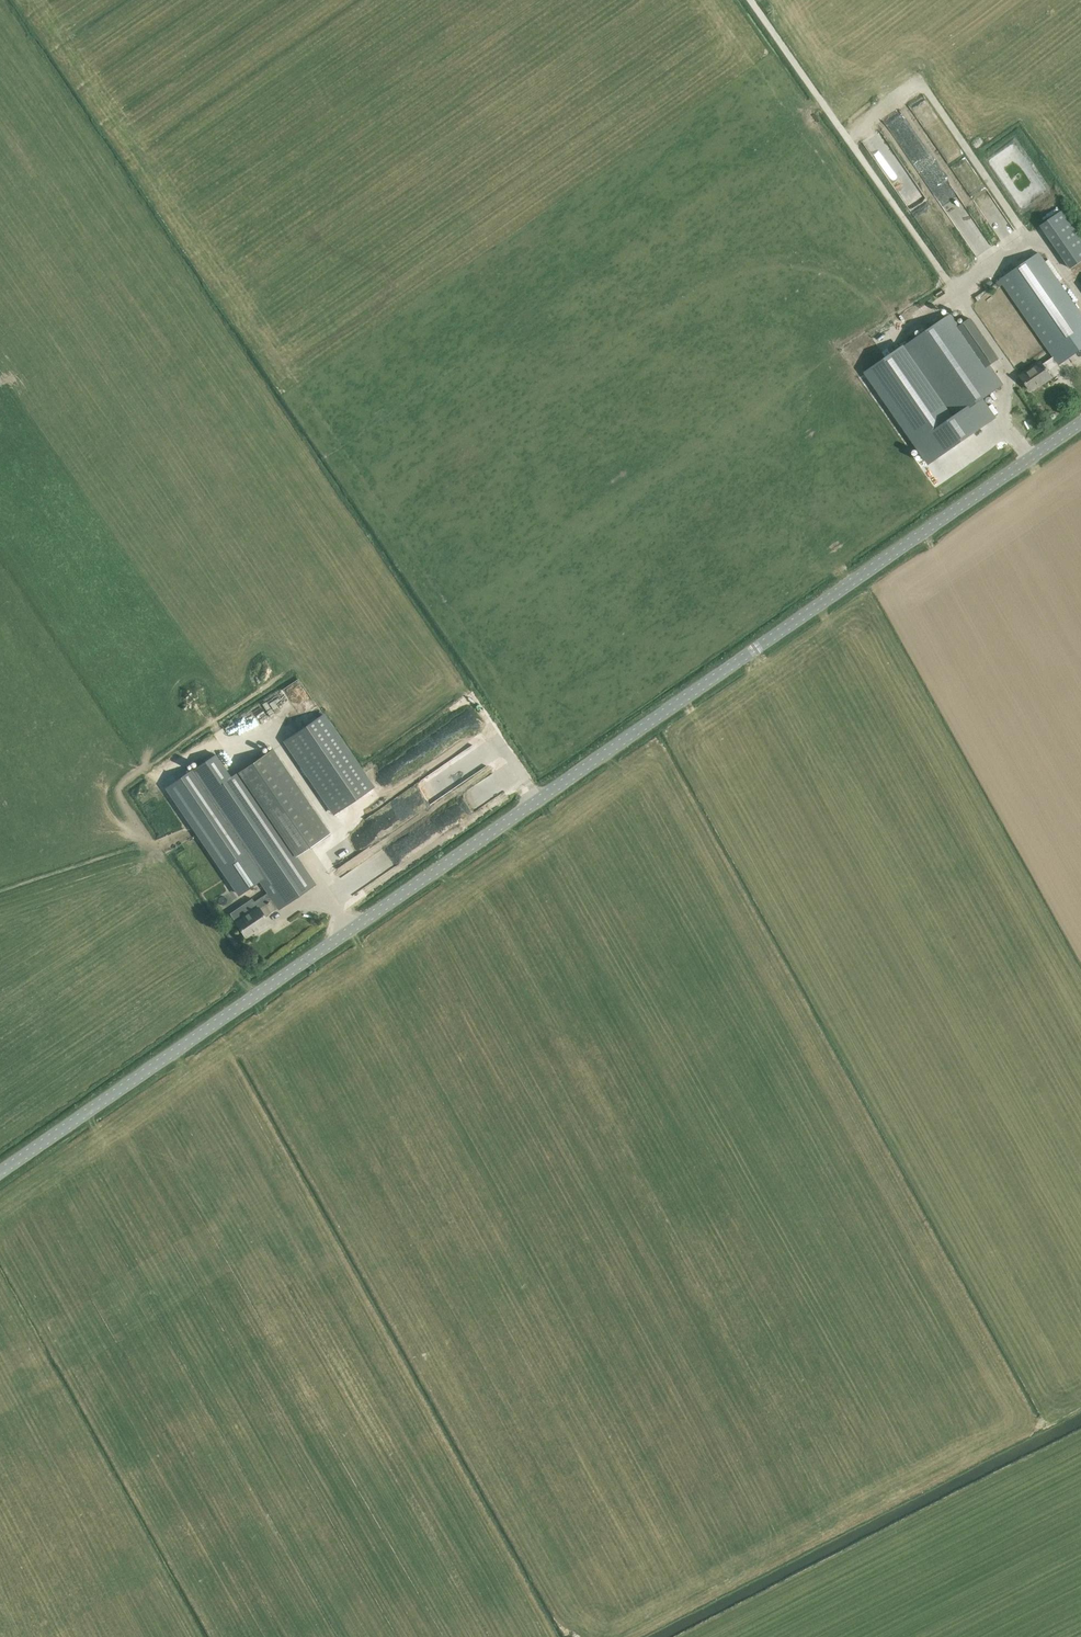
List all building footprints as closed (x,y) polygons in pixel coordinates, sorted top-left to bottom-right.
[(1039,225),(1070,268),(1080,260),(1080,238),(1060,210),(1039,225)] [(1002,283),(1053,356),(1043,364),(1048,372),(1080,349),(1080,313),(1039,253),(996,282),(998,285),(1002,283)] [(886,358),(866,372),(929,462),(994,417),(981,399),(989,394),(995,401),(998,398),(993,391),(1003,384),(989,365),(998,359),(970,318),(961,324),(959,326),(951,314),(906,345),(903,347),(892,354),(886,358)] [(1052,377),(1048,372),(1043,364),(1041,362),(1021,377),(1030,390),(1042,382),(1043,383),(1052,377)] [(372,787),(323,714),(285,740),(334,813),(372,787)] [(239,771),(296,856),(330,833),(272,749),(239,771)] [(168,786),(241,894),(260,882),(269,895),(278,908),(278,909),(315,884),(296,856),(239,771),(231,777),(215,754),(168,786)] [(269,895),(256,904),(249,894),(227,910),(246,937),(260,927),(261,930),(270,924),(265,917),(278,908),(269,895)]
